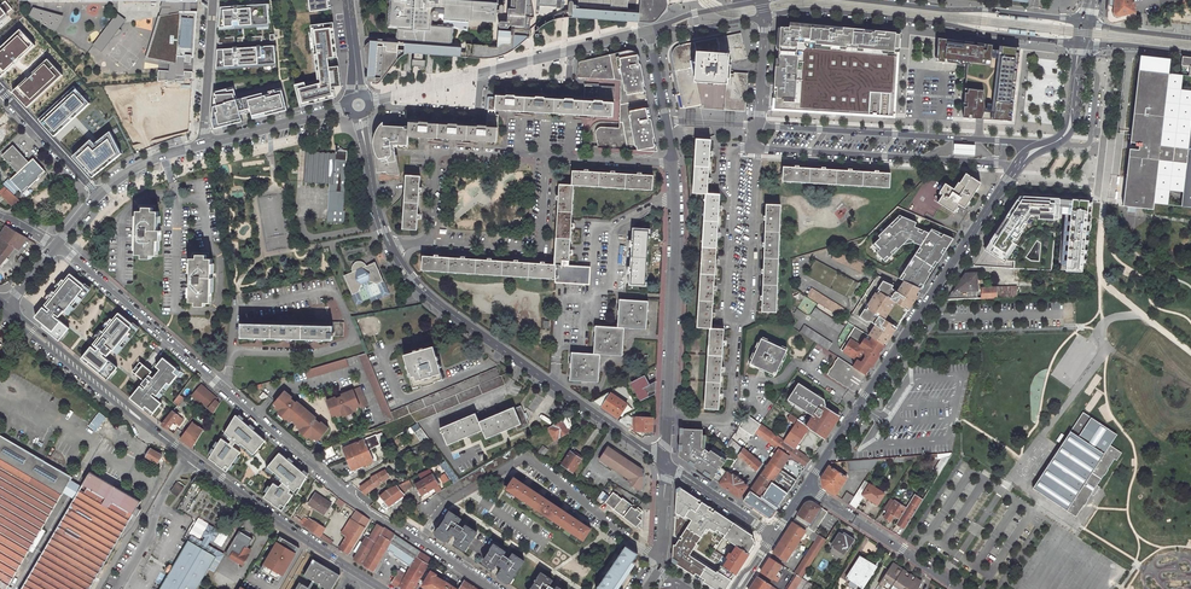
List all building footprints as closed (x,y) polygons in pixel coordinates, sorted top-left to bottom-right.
[(310,12),(332,10),(331,0),(309,0),(310,12)] [(489,21),(495,22),(497,3),(461,0),(391,0),(389,26),(398,27),(397,40),(418,41),(451,44),(452,27),(431,26),(432,19),(433,20),(434,20),(436,20),(437,19),(438,16),(438,14),(443,14),(443,17),(489,21)] [(531,21),(533,17),(533,16),(532,12),(529,1),(531,1),(531,0),(511,0),(510,8),(512,8),(512,11),(508,10),(507,22),(501,22),(500,22),(499,23),(498,24),(498,25),(498,27),(499,29),(501,29),(501,31),(498,31),(496,47),(494,47),(486,47),(485,45),(478,42),(477,42),(476,43),(475,43),(475,44),(475,46),(473,46),(472,55),(467,54),(466,58),(468,58),(479,58),(486,58),(492,58),(494,57),(503,55),(507,54),(509,52),(512,50),(517,47),(528,38),(529,22),(531,21)] [(564,0),(539,0),(539,6),(546,6),(556,7),(556,8),(564,9),(564,0)] [(577,6),(595,8),(598,8),(602,8),(628,10),(629,0),(578,0),(577,6)] [(640,14),(639,22),(647,23),(653,22),(657,20),(666,11),(667,8),(668,4),(667,0),(641,0),(640,14)] [(1136,18),(1136,16),(1134,9),(1136,8),(1135,4),(1133,4),(1132,0),(1108,0),(1107,18),(1109,22),(1114,24),(1136,18)] [(12,10),(6,2),(1,6),(0,5),(0,20),(12,10)] [(639,22),(640,14),(632,14),(601,11),(602,8),(598,8),(595,8),(595,11),(578,9),(578,7),(576,7),(576,6),(573,6),(573,4),(573,3),(572,2),(571,2),(570,2),(569,2),(568,3),(568,11),(565,11),(557,14),(553,16),(553,18),(548,20),(541,24),(536,29),(535,36),(538,37),(539,29),(543,25),(547,23),(549,21),(552,20),(556,19),(561,18),(566,17),(569,17),(576,18),(578,18),(580,18),(594,19),(598,19),(601,20),(626,21),(632,22),(639,22)] [(268,4),(220,6),(218,31),(269,27),(268,4)] [(33,8),(29,15),(55,31),(63,16),(33,8)] [(150,53),(149,57),(150,57),(170,61),(170,56),(186,57),(185,62),(192,63),(192,58),(194,58),(195,39),(193,39),(194,37),(193,37),(193,33),(196,33),(197,12),(179,12),(179,14),(162,17),(151,53),(150,53)] [(118,14),(95,45),(102,50),(125,20),(118,14)] [(489,21),(443,17),(443,24),(451,24),(462,28),(462,26),(465,26),(467,26),(467,27),(481,28),(489,21)] [(295,84),(301,106),(334,97),(333,87),(341,86),(339,66),(337,66),(334,43),(336,43),(334,28),(331,28),(330,22),(311,24),(314,49),(317,49),(319,68),(316,68),(318,79),(321,78),(321,83),(306,86),(305,81),(295,84)] [(801,45),(899,52),(899,48),(900,34),(898,34),(896,34),(896,32),(802,24),(802,26),(790,25),(790,27),(784,27),(781,26),(781,28),(781,33),(778,32),(773,97),(782,98),(782,102),(796,103),(801,45)] [(0,48),(0,77),(36,44),(21,28),(0,48)] [(729,54),(729,59),(733,60),(744,57),(740,35),(688,45),(685,46),(682,47),(680,49),(678,51),(676,55),(675,56),(675,59),(675,62),(675,65),(684,108),(699,105),(695,81),(697,51),(729,54)] [(961,117),(1010,120),(1019,49),(936,38),(936,60),(966,64),(971,65),(972,61),(990,64),(991,57),(996,57),(990,107),(983,106),(981,89),(963,87),(961,117)] [(396,54),(397,44),(370,42),(370,44),(368,43),(368,44),(366,46),(364,49),(365,70),(367,70),(379,71),(381,69),(383,67),(384,51),(388,51),(388,54),(396,54)] [(414,54),(423,54),(427,55),(430,55),(434,55),(437,55),(439,56),(440,56),(452,56),(455,57),(459,57),(465,57),(466,58),(467,54),(460,54),(460,48),(439,47),(430,46),(418,45),(418,44),(415,44),(415,45),(409,45),(400,44),(397,44),(396,54),(388,54),(388,51),(384,51),(383,67),(381,69),(379,71),(367,70),(366,78),(373,78),(373,82),(372,82),(372,85),(373,85),(374,85),(376,85),(379,84),(397,60),(400,57),(402,56),(403,55),(407,54),(409,54),(411,53),(414,54)] [(801,45),(796,103),(782,102),(782,98),(773,97),(772,109),(889,118),(889,116),(894,116),(894,117),(895,117),(895,111),(894,111),(895,94),(899,52),(801,45)] [(276,46),(218,49),(216,70),(276,66),(276,46)] [(620,80),(620,87),(620,95),(625,97),(629,98),(633,99),(636,99),(639,98),(643,97),(645,95),(647,92),(646,88),(645,84),(641,66),(639,59),(638,56),(637,54),(635,52),(634,51),(632,50),(629,50),(627,50),(625,50),(615,53),(620,80)] [(695,81),(727,84),(728,74),(729,59),(729,54),(697,51),(695,81)] [(611,61),(613,78),(620,80),(615,53),(605,55),(606,55),(607,56),(608,56),(609,57),(609,58),(611,61)] [(578,78),(613,78),(611,61),(609,58),(609,57),(608,56),(607,56),(606,55),(605,55),(603,56),(578,62),(578,78)] [(966,64),(963,87),(981,89),(983,106),(990,107),(996,57),(991,57),(990,64),(972,61),(971,65),(966,64)] [(1186,58),(1185,67),(1181,67),(1181,76),(1183,76),(1190,77),(1190,58),(1186,58)] [(48,60),(13,92),(14,93),(27,108),(63,75),(48,60)] [(422,60),(413,60),(412,60),(412,66),(413,67),(416,67),(417,67),(417,68),(418,69),(420,70),(421,70),(422,69),(423,69),(423,68),(425,68),(425,60),(422,60)] [(1188,150),(1160,146),(1169,74),(1158,73),(1155,65),(1148,64),(1147,72),(1140,71),(1131,143),(1136,144),(1136,146),(1132,146),(1131,150),(1130,149),(1123,207),(1124,207),(1125,208),(1126,209),(1127,208),(1128,207),(1152,210),(1152,204),(1158,159),(1171,161),(1171,168),(1171,172),(1172,175),(1173,179),(1175,182),(1177,183),(1179,184),(1180,184),(1182,182),(1183,180),(1184,178),(1182,193),(1180,207),(1190,208),(1190,122),(1188,150)] [(159,71),(158,82),(169,81),(169,71),(159,71)] [(175,75),(175,80),(192,79),(193,72),(184,72),(184,75),(175,75)] [(728,74),(727,84),(725,110),(744,112),(747,75),(728,74)] [(1160,146),(1188,150),(1190,122),(1190,92),(1182,91),(1183,76),(1181,76),(1169,74),(1160,146)] [(715,88),(703,90),(704,94),(714,92),(716,102),(718,101),(718,98),(722,97),(719,83),(714,84),(715,88)] [(584,100),(598,101),(599,86),(585,85),(585,92),(584,100)] [(599,86),(598,101),(614,102),(615,86),(599,86)] [(74,87),(38,120),(54,137),(90,104),(74,87)] [(214,91),(213,106),(236,100),(233,89),(227,91),(226,88),(214,91)] [(236,100),(213,106),(211,121),(214,128),(242,121),(241,114),(244,113),(251,111),(253,118),(285,110),(280,89),(240,99),(236,100)] [(636,99),(633,99),(629,98),(625,97),(620,95),(620,107),(649,106),(647,92),(645,95),(643,97),(639,98),(636,99)] [(598,101),(584,100),(496,95),(495,98),(488,98),(487,110),(499,111),(533,113),(574,115),(613,117),(614,102),(598,101)] [(598,148),(638,150),(648,148),(648,151),(653,151),(653,150),(656,150),(656,149),(656,147),(657,147),(656,143),(649,106),(620,107),(620,123),(620,128),(600,127),(598,128),(597,128),(596,130),(595,132),(596,133),(598,148)] [(487,126),(498,126),(498,115),(487,114),(487,126)] [(374,143),(377,164),(379,164),(379,167),(377,167),(378,174),(399,175),(395,148),(408,148),(408,137),(408,131),(405,131),(405,129),(402,129),(402,127),(400,125),(398,124),(395,123),(393,122),(390,122),(387,123),(386,124),(383,126),(381,129),(380,132),(378,135),(378,139),(378,142),(374,143)] [(498,126),(487,126),(409,122),(408,131),(408,137),(447,139),(456,139),(473,141),(497,142),(498,126)] [(378,139),(378,135),(380,132),(381,129),(383,126),(380,126),(377,130),(376,134),(374,139),(374,143),(378,142),(378,139)] [(91,140),(73,157),(92,178),(121,154),(110,132),(95,144),(91,140)] [(705,193),(707,194),(708,183),(711,183),(711,181),(711,179),(710,179),(710,177),(708,177),(710,156),(712,156),(713,154),(713,152),(712,152),(712,150),(710,150),(711,140),(696,139),(693,193),(705,193)] [(976,146),(955,145),(955,154),(975,155),(976,146)] [(29,162),(13,146),(2,156),(18,173),(29,162)] [(306,172),(303,182),(329,183),(327,223),(345,224),(346,210),(343,210),(346,160),(335,159),(336,154),(305,152),(306,162),(306,172)] [(22,193),(46,172),(33,158),(29,162),(18,173),(10,180),(22,193)] [(1158,159),(1152,204),(1167,205),(1169,191),(1182,193),(1184,178),(1183,180),(1182,182),(1180,184),(1179,184),(1177,183),(1175,182),(1173,179),(1172,175),(1171,172),(1171,168),(1171,161),(1158,159)] [(782,181),(889,188),(890,174),(879,173),(880,170),(876,170),(876,171),(874,170),(874,173),(853,171),(853,168),(849,168),(849,169),(847,169),(847,171),(826,170),(826,166),(823,166),(823,167),(821,167),(821,169),(800,168),(800,165),(796,164),(796,166),(794,166),(794,168),(783,167),(782,181)] [(653,190),(653,175),(643,175),(642,174),(642,171),(639,171),(639,173),(637,173),(637,174),(616,173),(616,169),(612,169),(612,171),(610,171),(610,173),(589,171),(589,168),(585,168),(585,169),(583,169),(583,171),(573,170),(572,185),(574,185),(653,190)] [(938,201),(952,211),(958,203),(964,207),(974,192),(973,191),(979,182),(966,173),(959,182),(942,172),(938,179),(945,183),(940,191),(943,193),(938,201)] [(418,213),(419,192),(422,192),(423,187),(421,187),(421,186),(420,186),(420,176),(406,175),(403,229),(417,230),(418,218),(421,218),(421,215),(420,214),(420,213),(418,213)] [(556,264),(569,265),(570,254),(573,255),(573,251),(572,251),(572,249),(570,249),(571,228),(574,228),(575,224),(574,224),(574,222),(572,222),(574,185),(572,185),(560,184),(559,195),(556,195),(555,199),(557,199),(557,201),(559,201),(556,264)] [(1,196),(12,206),(20,201),(7,189),(1,196)] [(720,194),(707,194),(705,193),(696,327),(710,328),(712,328),(713,316),(715,317),(716,315),(716,313),(715,313),(715,311),(713,311),(714,289),(717,289),(717,288),(717,286),(716,286),(716,284),(715,284),(716,263),(719,263),(719,261),(719,259),(718,259),(718,257),(716,257),(717,237),(720,237),(720,235),(720,234),(719,234),(719,232),(718,231),(719,211),(722,211),(722,209),(722,207),(721,207),(721,205),(719,205),(720,194)] [(1019,196),(984,249),(1004,262),(1005,259),(1032,218),(1057,219),(1058,213),(1059,199),(1019,196)] [(1066,200),(1059,199),(1058,213),(1065,213),(1066,200)] [(1065,213),(1060,270),(1080,271),(1085,271),(1089,231),(1091,202),(1066,200),(1065,213)] [(763,302),(762,312),(776,312),(781,205),(766,205),(766,216),(763,216),(762,218),(762,219),(764,219),(764,222),(766,222),(765,242),(762,242),(761,244),(761,246),(763,246),(763,248),(765,248),(764,269),(761,269),(761,271),(760,273),(762,273),(762,275),(764,275),(763,296),(760,296),(760,298),(759,299),(761,300),(760,301),(763,302)] [(137,215),(137,258),(142,258),(143,262),(151,262),(151,258),(157,258),(157,244),(158,244),(158,240),(160,240),(160,234),(157,234),(157,215),(151,215),(151,211),(143,211),(143,215),(137,215)] [(918,221),(902,214),(880,234),(883,236),(875,243),(880,249),(878,251),(887,260),(911,238),(923,244),(900,279),(904,281),(920,289),(953,237),(933,228),(931,231),(916,225),(918,221)] [(1032,218),(1005,259),(1007,260),(1014,261),(1014,267),(1050,269),(1055,227),(1057,227),(1057,219),(1032,218)] [(6,225),(0,235),(0,253),(7,257),(16,247),(20,250),(28,239),(6,225)] [(649,230),(635,229),(634,240),(633,239),(633,242),(631,241),(631,245),(634,246),(633,267),(630,267),(630,271),(631,271),(631,273),(632,273),(631,284),(645,285),(649,230)] [(869,266),(836,251),(832,259),(865,274),(869,266)] [(555,278),(556,264),(546,263),(546,260),(542,260),(542,261),(540,261),(540,263),(519,262),(519,259),(515,258),(515,259),(514,259),(514,261),(493,260),(493,257),(490,256),(489,258),(487,257),(487,259),(466,258),(466,255),(463,255),(462,256),(461,256),(461,258),(440,257),(440,253),(436,253),(435,254),(434,254),(433,256),(423,256),(422,270),(555,278)] [(192,258),(190,300),(196,301),(196,305),(205,305),(205,301),(211,302),(213,258),(207,258),(208,254),(198,254),(198,258),(192,258)] [(21,256),(16,261),(22,266),(26,260),(21,256)] [(807,276),(850,299),(859,283),(816,260),(807,276)] [(351,272),(344,275),(356,304),(370,299),(372,302),(390,294),(376,262),(367,266),(366,265),(364,262),(361,261),(358,262),(355,264),(354,266),(353,269),(353,272),(351,272)] [(556,264),(555,278),(555,282),(577,283),(577,286),(581,286),(581,283),(589,284),(590,266),(569,265),(556,264)] [(43,307),(34,317),(44,325),(42,327),(59,341),(69,328),(53,316),(55,314),(59,317),(64,310),(70,315),(92,288),(86,283),(85,284),(75,277),(70,273),(44,305),(50,309),(48,312),(43,307)] [(976,274),(966,274),(949,300),(951,300),(976,299),(976,274)] [(920,289),(904,281),(903,283),(901,286),(900,287),(878,276),(851,316),(872,330),(870,333),(868,336),(885,346),(887,343),(898,326),(886,318),(897,301),(909,309),(918,296),(916,295),(918,292),(919,291),(920,289)] [(1014,287),(980,289),(980,299),(1015,298),(1014,287)] [(806,296),(840,318),(845,310),(811,289),(806,296)] [(619,299),(617,327),(624,328),(646,329),(648,301),(619,299)] [(886,318),(898,326),(909,309),(897,301),(886,318)] [(816,307),(811,314),(840,333),(844,326),(816,307)] [(97,351),(91,347),(81,359),(107,380),(117,368),(102,355),(104,353),(107,356),(112,350),(119,355),(140,328),(134,323),(133,324),(119,312),(93,344),(99,349),(97,351)] [(330,326),(241,323),(241,337),(333,339),(333,336),(343,336),(343,322),(330,322),(330,326)] [(833,344),(804,325),(799,333),(828,351),(833,344)] [(624,328),(617,327),(595,326),(594,354),(600,354),(622,356),(624,328)] [(869,364),(873,359),(876,360),(885,346),(868,336),(855,327),(840,350),(857,361),(853,367),(865,375),(866,375),(872,366),(869,364)] [(710,328),(704,407),(719,408),(720,398),(723,399),(723,397),(723,395),(722,395),(722,393),(720,393),(721,372),(724,372),(724,370),(724,368),(723,368),(723,366),(721,366),(723,345),(726,345),(726,343),(726,341),(725,341),(725,339),(723,339),(724,329),(712,328),(710,328)] [(761,338),(750,363),(775,375),(786,350),(761,338)] [(433,345),(403,355),(413,388),(422,385),(422,387),(427,385),(426,384),(443,379),(433,345)] [(358,355),(369,382),(377,379),(366,352),(358,355)] [(598,383),(600,354),(594,354),(571,352),(569,381),(598,383)] [(144,390),(140,386),(130,398),(152,416),(162,404),(152,395),(153,393),(160,398),(181,371),(163,357),(152,371),(144,381),(142,384),(146,387),(144,390)] [(308,378),(348,366),(346,358),(305,370),(308,378)] [(853,367),(840,358),(838,360),(837,363),(834,366),(832,368),(831,372),(829,374),(829,376),(833,377),(835,380),(839,381),(841,384),(844,385),(846,386),(849,388),(854,392),(860,383),(865,375),(853,367)] [(133,371),(144,381),(152,371),(150,370),(143,364),(141,362),(133,371)] [(499,376),(496,368),(391,412),(394,420),(410,413),(499,376)] [(416,422),(505,384),(501,375),(499,376),(410,413),(416,422)] [(644,375),(631,383),(641,401),(655,393),(656,383),(654,381),(649,384),(644,375)] [(824,399),(798,383),(787,399),(811,415),(805,425),(809,428),(824,439),(837,420),(835,419),(835,416),(836,414),(824,407),(825,406),(821,404),(824,399)] [(200,401),(214,413),(219,404),(215,400),(217,398),(208,391),(207,392),(206,391),(205,388),(201,384),(192,394),(197,398),(196,399),(198,401),(200,401)] [(345,395),(336,399),(335,397),(327,400),(333,416),(337,414),(342,412),(343,415),(344,416),(353,412),(353,411),(352,409),(357,407),(360,406),(361,408),(369,405),(360,386),(344,393),(345,395)] [(299,425),(303,428),(301,430),(300,431),(308,438),(309,437),(311,435),(315,438),(318,441),(329,428),(321,422),(320,423),(313,417),(314,416),(300,403),(298,405),(291,399),(292,397),(285,390),(274,403),(277,406),(281,409),(279,411),(278,413),(286,419),(287,418),(289,416),(293,419),(299,425)] [(608,392),(594,400),(602,406),(617,417),(627,404),(611,393),(610,394),(608,392)] [(173,402),(177,405),(182,398),(179,395),(173,402)] [(521,406),(514,409),(520,424),(515,427),(516,431),(529,426),(521,406)] [(520,424),(514,409),(513,407),(479,421),(482,430),(486,439),(504,431),(515,427),(520,424)] [(184,420),(179,416),(172,411),(162,424),(161,425),(164,428),(168,430),(174,422),(179,427),(184,420)] [(1095,485),(1103,474),(1106,470),(1106,469),(1113,459),(1115,460),(1120,453),(1109,445),(1116,435),(1082,412),(1032,489),(1070,514),(1074,508),(1078,511),(1083,504),(1083,505),(1087,500),(1086,499),(1090,493),(1092,495),(1097,487),(1095,485)] [(465,438),(482,430),(479,421),(475,413),(440,428),(447,445),(465,438)] [(209,458),(217,464),(216,464),(226,471),(228,469),(232,464),(233,462),(237,456),(241,452),(233,446),(236,442),(240,445),(241,443),(246,447),(248,449),(254,454),(265,440),(253,430),(248,426),(242,420),(237,417),(236,415),(225,433),(230,436),(228,438),(232,441),(230,444),(222,438),(219,443),(216,447),(215,449),(211,454),(209,458)] [(755,433),(760,425),(746,415),(738,427),(752,436),(755,433)] [(790,415),(787,419),(794,425),(798,420),(790,415)] [(636,417),(635,431),(646,431),(646,436),(653,436),(654,418),(636,417)] [(547,429),(555,442),(570,433),(566,427),(570,425),(565,418),(547,429)] [(794,425),(783,441),(794,448),(809,428),(805,425),(798,420),(794,425)] [(193,423),(181,440),(193,448),(203,431),(193,423)] [(778,449),(789,457),(798,463),(805,467),(809,461),(811,459),(794,448),(783,441),(760,425),(755,433),(778,449)] [(680,428),(679,456),(713,480),(721,468),(725,463),(721,459),(722,457),(711,450),(710,452),(702,447),(703,429),(680,428)] [(12,588),(9,586),(37,539),(39,540),(45,530),(42,528),(73,477),(0,434),(0,588),(11,588),(12,588)] [(377,435),(346,447),(350,458),(371,450),(375,448),(381,444),(377,435)] [(744,448),(731,438),(726,446),(738,456),(744,448)] [(542,444),(536,452),(542,456),(548,449),(542,444)] [(324,450),(327,458),(337,454),(334,446),(324,450)] [(607,446),(598,460),(615,471),(624,457),(607,446)] [(459,480),(437,493),(446,499),(448,496),(450,497),(452,493),(454,494),(456,491),(458,492),(460,489),(462,490),(464,486),(466,488),(468,484),(470,485),(472,482),(474,483),(476,480),(478,481),(480,477),(482,479),(484,475),(486,476),(488,473),(490,474),(492,471),(494,472),(496,468),(498,470),(500,466),(502,467),(504,464),(506,465),(508,462),(510,463),(512,459),(514,460),(519,451),(515,447),(459,480)] [(744,448),(738,456),(756,471),(762,463),(744,448)] [(151,449),(146,457),(157,463),(161,456),(151,449)] [(789,457),(778,449),(759,476),(750,490),(761,498),(772,482),(781,469),(789,457)] [(350,458),(355,469),(375,461),(371,450),(350,458)] [(572,450),(562,465),(573,472),(583,457),(572,450)] [(936,453),(937,458),(943,457),(932,475),(936,478),(944,466),(952,453),(952,452),(936,453)] [(287,459),(280,453),(268,466),(274,471),(277,474),(282,478),(280,480),(283,482),(280,487),(274,483),(271,487),(267,492),(264,497),(282,510),(283,510),(286,505),(293,495),(288,492),(291,489),(296,493),(307,476),(302,472),(292,463),(287,459)] [(629,484),(638,490),(643,483),(642,478),(637,475),(637,473),(640,469),(624,457),(615,471),(625,477),(624,479),(630,483),(629,484)] [(727,459),(725,463),(721,468),(727,472),(735,461),(733,460),(727,459)] [(847,461),(848,470),(866,469),(869,471),(877,459),(847,461)] [(835,496),(847,477),(829,466),(821,479),(823,488),(835,496)] [(721,468),(713,480),(719,484),(727,472),(721,468)] [(390,476),(385,469),(371,477),(372,478),(366,482),(359,488),(365,494),(390,476)] [(772,482),(788,493),(796,480),(781,469),(772,482)] [(22,588),(90,588),(134,514),(138,508),(141,501),(90,471),(22,588)] [(733,474),(732,476),(727,472),(719,484),(739,498),(747,486),(742,483),(743,481),(733,474)] [(433,473),(416,483),(422,494),(439,483),(433,473)] [(514,477),(507,488),(583,539),(590,529),(514,477)] [(407,491),(414,486),(409,479),(401,483),(407,491)] [(772,482),(761,498),(777,509),(788,493),(772,482)] [(174,488),(170,493),(177,497),(184,488),(176,483),(173,487),(174,488)] [(380,496),(389,506),(404,494),(397,485),(386,491),(380,496)] [(854,496),(849,504),(855,509),(863,496),(862,495),(865,489),(860,486),(854,496)] [(684,518),(685,515),(690,508),(696,511),(700,504),(697,502),(698,500),(681,488),(678,492),(677,492),(675,512),(684,518)] [(761,498),(750,490),(743,500),(764,515),(769,517),(770,518),(777,509),(761,498)] [(854,496),(846,492),(841,500),(849,504),(854,496)] [(316,494),(309,504),(324,515),(331,505),(316,494)] [(612,494),(605,502),(636,528),(641,526),(642,513),(637,509),(636,511),(621,499),(620,500),(612,494)] [(923,499),(914,494),(905,508),(894,501),(883,518),(887,521),(888,519),(890,521),(892,518),(897,521),(895,524),(904,530),(923,499)] [(335,503),(342,508),(345,503),(338,499),(335,503)] [(687,527),(701,536),(706,528),(708,530),(709,528),(715,532),(717,529),(725,535),(733,522),(715,510),(714,512),(708,508),(709,506),(702,501),(700,504),(696,511),(690,508),(685,515),(692,519),(687,527)] [(406,502),(400,505),(402,509),(400,510),(402,513),(402,512),(403,513),(410,509),(406,502)] [(803,525),(808,528),(814,532),(828,512),(813,503),(804,505),(794,520),(803,525)] [(348,554),(365,527),(371,518),(357,509),(347,524),(353,528),(340,549),(348,554)] [(462,518),(450,510),(435,533),(446,541),(452,533),(458,537),(455,541),(456,544),(464,549),(467,548),(478,531),(467,524),(463,530),(456,526),(462,518)] [(692,519),(685,515),(684,518),(675,512),(674,536),(679,539),(687,527),(692,519)] [(308,529),(313,523),(308,520),(304,526),(308,529)] [(321,534),(326,528),(324,527),(314,521),(313,523),(308,529),(320,537),(321,534)] [(725,535),(724,537),(727,539),(737,525),(733,522),(725,535)] [(378,523),(373,531),(378,534),(380,536),(385,527),(378,523)] [(773,553),(786,561),(803,534),(805,530),(801,528),(792,523),(773,553)] [(347,524),(342,533),(347,537),(353,528),(347,524)] [(213,543),(219,531),(209,525),(202,536),(205,538),(202,542),(208,545),(210,541),(213,543)] [(737,525),(727,539),(737,545),(749,553),(754,545),(753,539),(751,538),(743,532),(745,530),(737,525)] [(364,566),(374,572),(386,550),(389,552),(410,566),(423,574),(432,558),(385,527),(375,544),(376,545),(364,566)] [(701,536),(687,527),(679,539),(675,545),(673,545),(673,557),(679,561),(677,564),(694,575),(695,572),(700,575),(706,566),(689,555),(694,548),(701,536)] [(253,538),(240,530),(225,554),(230,557),(234,550),(241,555),(245,547),(247,548),(253,538)] [(854,539),(842,531),(831,548),(843,556),(847,549),(848,549),(854,539)] [(815,541),(795,573),(795,574),(802,579),(827,540),(819,536),(818,535),(814,532),(810,538),(815,541)] [(331,545),(333,542),(321,534),(320,537),(331,545)] [(373,541),(367,538),(354,560),(362,565),(374,544),(375,544),(380,536),(378,534),(373,541)] [(188,541),(216,558),(209,569),(214,572),(224,555),(208,545),(202,542),(191,535),(188,541)] [(300,547),(281,536),(261,569),(281,580),(300,547)] [(209,569),(216,558),(188,541),(179,556),(172,567),(168,574),(161,587),(159,588),(197,588),(209,569)] [(495,543),(484,560),(485,563),(493,569),(495,568),(498,564),(504,568),(498,576),(510,584),(525,561),(514,553),(508,561),(501,557),(506,550),(495,543)] [(596,588),(614,588),(638,553),(626,545),(596,588)] [(737,545),(723,567),(735,575),(749,553),(737,545)] [(234,550),(230,557),(243,565),(249,555),(248,554),(251,550),(247,548),(245,547),(241,555),(234,550)] [(694,548),(689,555),(706,566),(718,574),(719,572),(732,580),(735,575),(723,567),(694,548)] [(377,573),(389,552),(386,550),(374,572),(377,573)] [(761,572),(772,579),(777,582),(782,574),(777,571),(782,565),(770,558),(761,572)] [(875,567),(861,558),(849,578),(864,587),(868,581),(867,581),(875,567)] [(314,559),(304,575),(328,588),(332,588),(336,582),(340,575),(321,563),(314,559)] [(893,564),(879,585),(885,588),(919,588),(922,582),(893,564)] [(401,588),(417,588),(419,585),(417,583),(423,574),(410,566),(405,574),(399,570),(391,583),(401,588)] [(706,566),(700,575),(705,579),(704,581),(716,588),(726,588),(732,580),(719,572),(718,574),(706,566)] [(422,586),(428,588),(459,588),(436,575),(437,574),(431,570),(422,586)] [(541,572),(529,588),(549,588),(547,588),(553,579),(541,572)] [(795,574),(786,588),(795,588),(802,579),(795,574)] [(758,577),(750,588),(776,588),(758,577)] [(459,588),(480,588),(465,579),(459,588)] [(803,588),(807,588),(808,587),(810,584),(802,579),(795,588),(798,588),(799,588),(801,588),(802,588),(803,588)]
